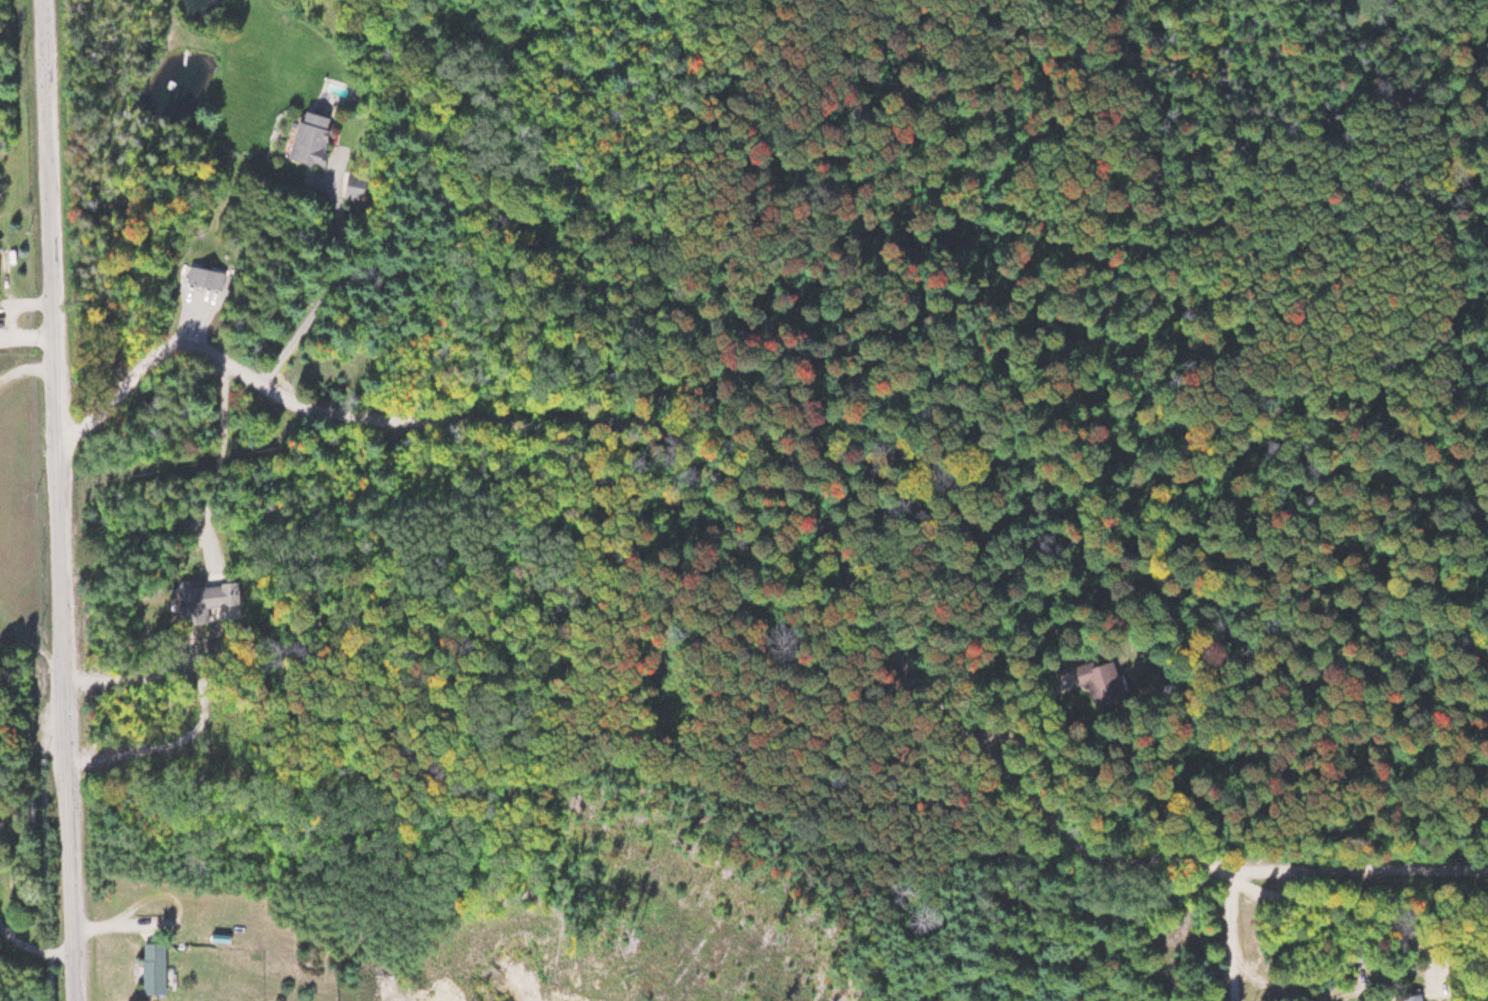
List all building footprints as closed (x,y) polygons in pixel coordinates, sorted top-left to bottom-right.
[(284,159),(318,167),(329,118),(295,111),(284,159)] [(370,180),(346,176),(342,196),(367,200),(370,180)] [(179,282),(218,291),(222,273),(184,264),(179,282)] [(172,581),(175,626),(205,624),(204,606),(239,604),(237,582),(196,585),(195,579),(172,581)] [(1068,668),(1073,685),(1082,682),(1089,706),(1117,698),(1106,658),(1068,668)] [(163,943),(141,943),(141,994),(163,994),(163,943)]
